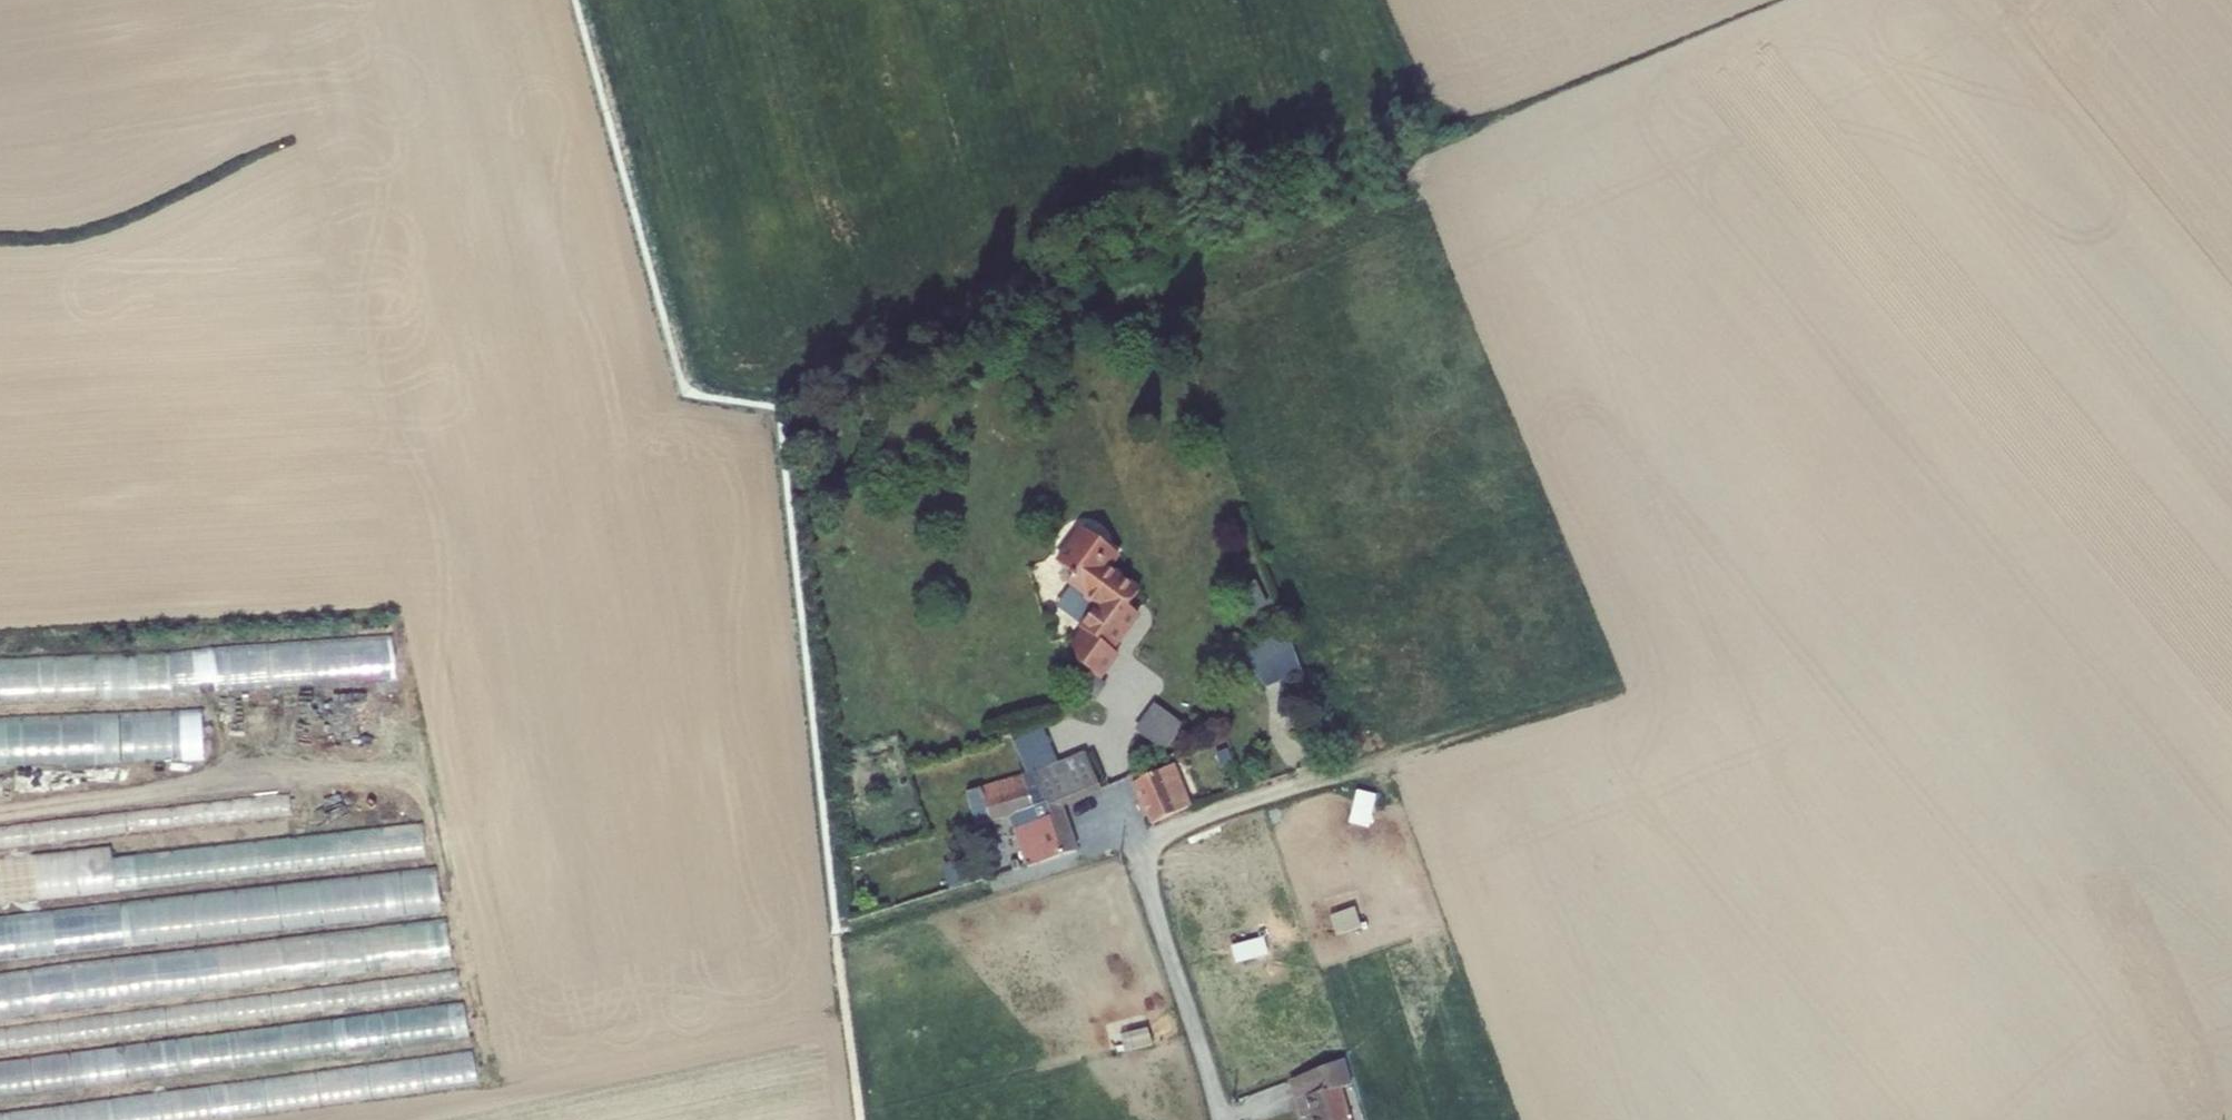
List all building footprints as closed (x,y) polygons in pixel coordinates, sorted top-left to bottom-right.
[(1097,612),(1081,635),(1082,636),(1073,651),(1079,669),(1101,684),(1119,659),(1112,654),(1137,617),(1127,610),(1137,595),(1105,573),(1115,559),(1079,534),(1055,570),(1073,583),(1067,591),(1097,612)] [(1292,683),(1294,688),(1309,683),(1291,633),(1244,651),(1265,693),(1292,683)] [(1158,744),(1179,719),(1155,700),(1134,725),(1158,744)] [(205,756),(203,709),(125,712),(126,741),(104,742),(104,760),(205,756)] [(1053,819),(1065,814),(1063,806),(1101,790),(1087,754),(1086,754),(1042,772),(1037,754),(1009,762),(1014,780),(967,794),(969,802),(1027,784),(1035,806),(1046,803),(1053,819)] [(1192,809),(1173,767),(1134,785),(1153,826),(1192,809)] [(1011,816),(1028,868),(1076,852),(1065,814),(1053,819),(1046,803),(1035,806),(1027,784),(969,802),(976,826),(1011,816)] [(390,855),(427,853),(426,826),(389,827),(390,855)] [(1341,1089),(1352,1086),(1344,1060),(1291,1079),(1303,1119),(1308,1118),(1309,1119),(1350,1119),(1341,1089)]
